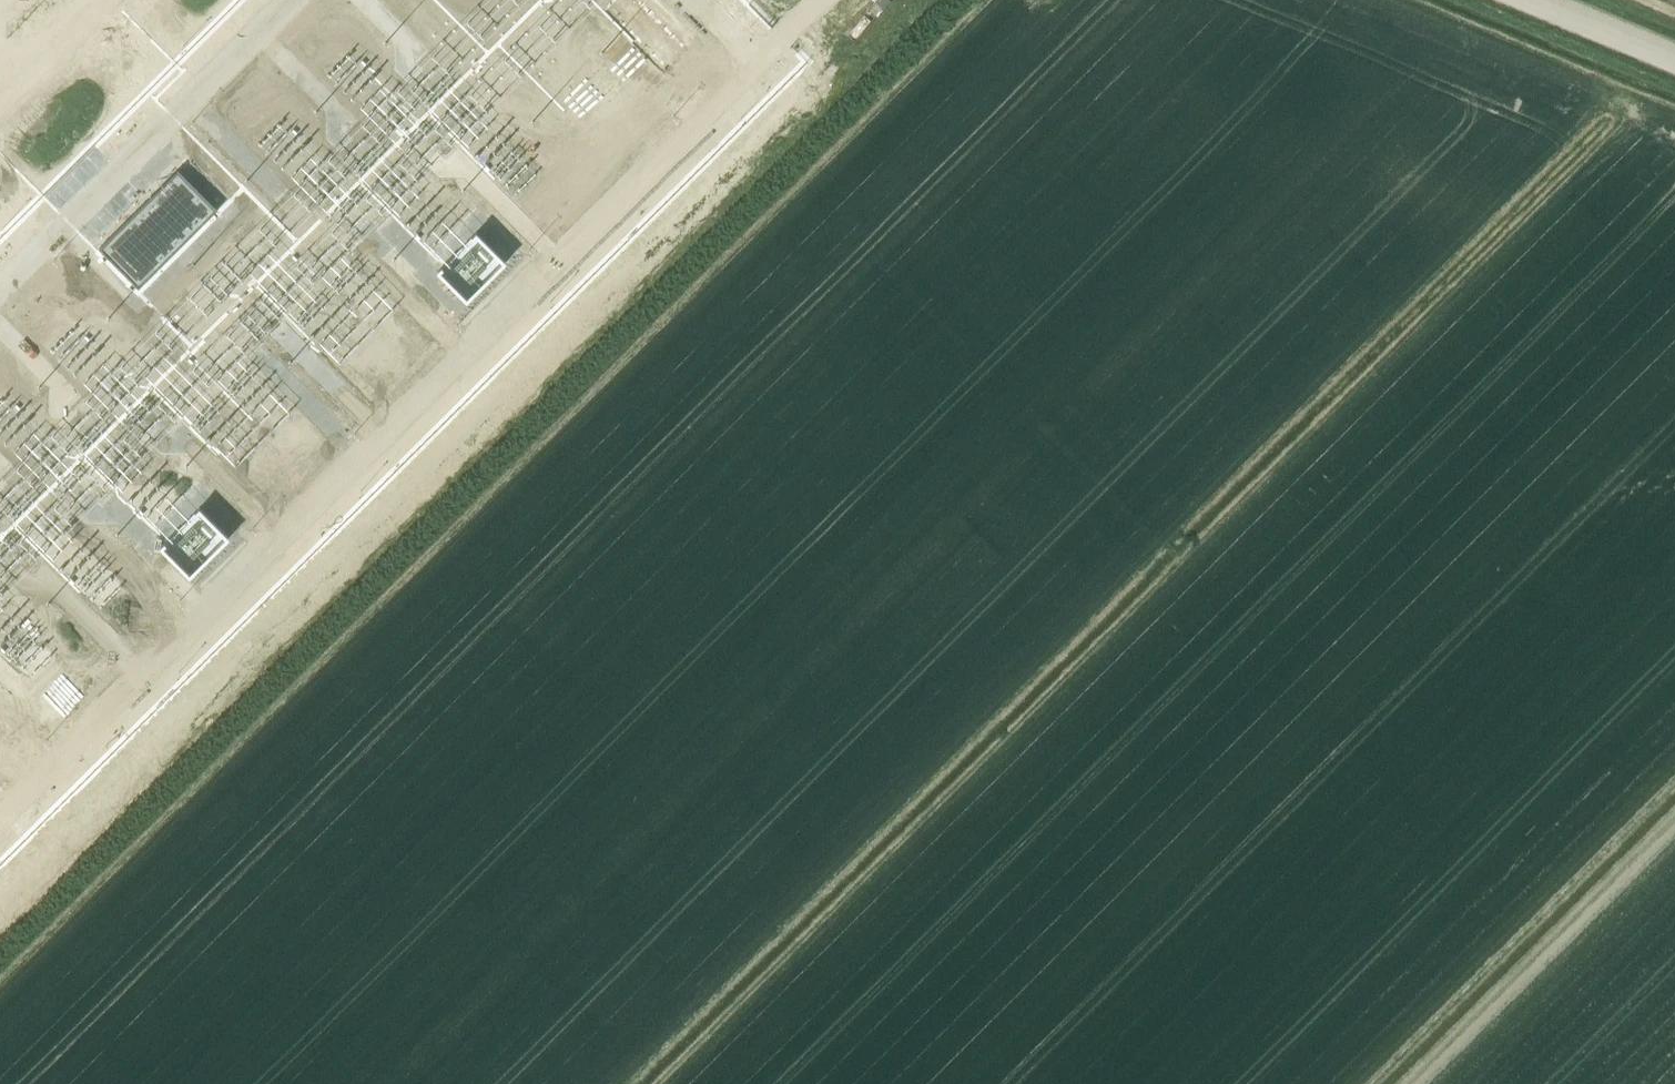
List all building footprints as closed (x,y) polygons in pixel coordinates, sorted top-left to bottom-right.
[(178,170),(99,249),(139,289),(218,210),(178,170)]
